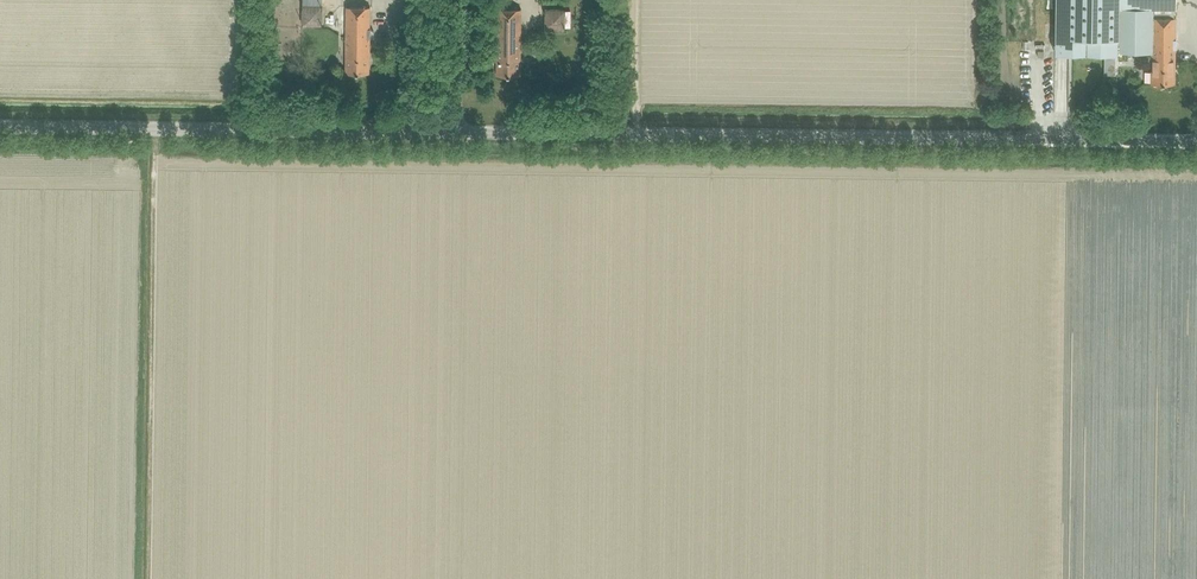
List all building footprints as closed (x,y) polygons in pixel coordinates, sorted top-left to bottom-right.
[(1174,84),(1175,18),(1173,18),(1173,9),(1175,9),(1175,0),(1054,0),(1053,53),(1116,54),(1116,53),(1151,53),(1151,84),(1174,84)] [(322,26),(322,5),(302,5),(302,26),(322,26)] [(369,73),(370,7),(346,7),(345,73),(369,73)] [(520,75),(521,9),(497,9),(496,75),(520,75)] [(565,29),(565,9),(545,9),(544,29),(565,29)]
